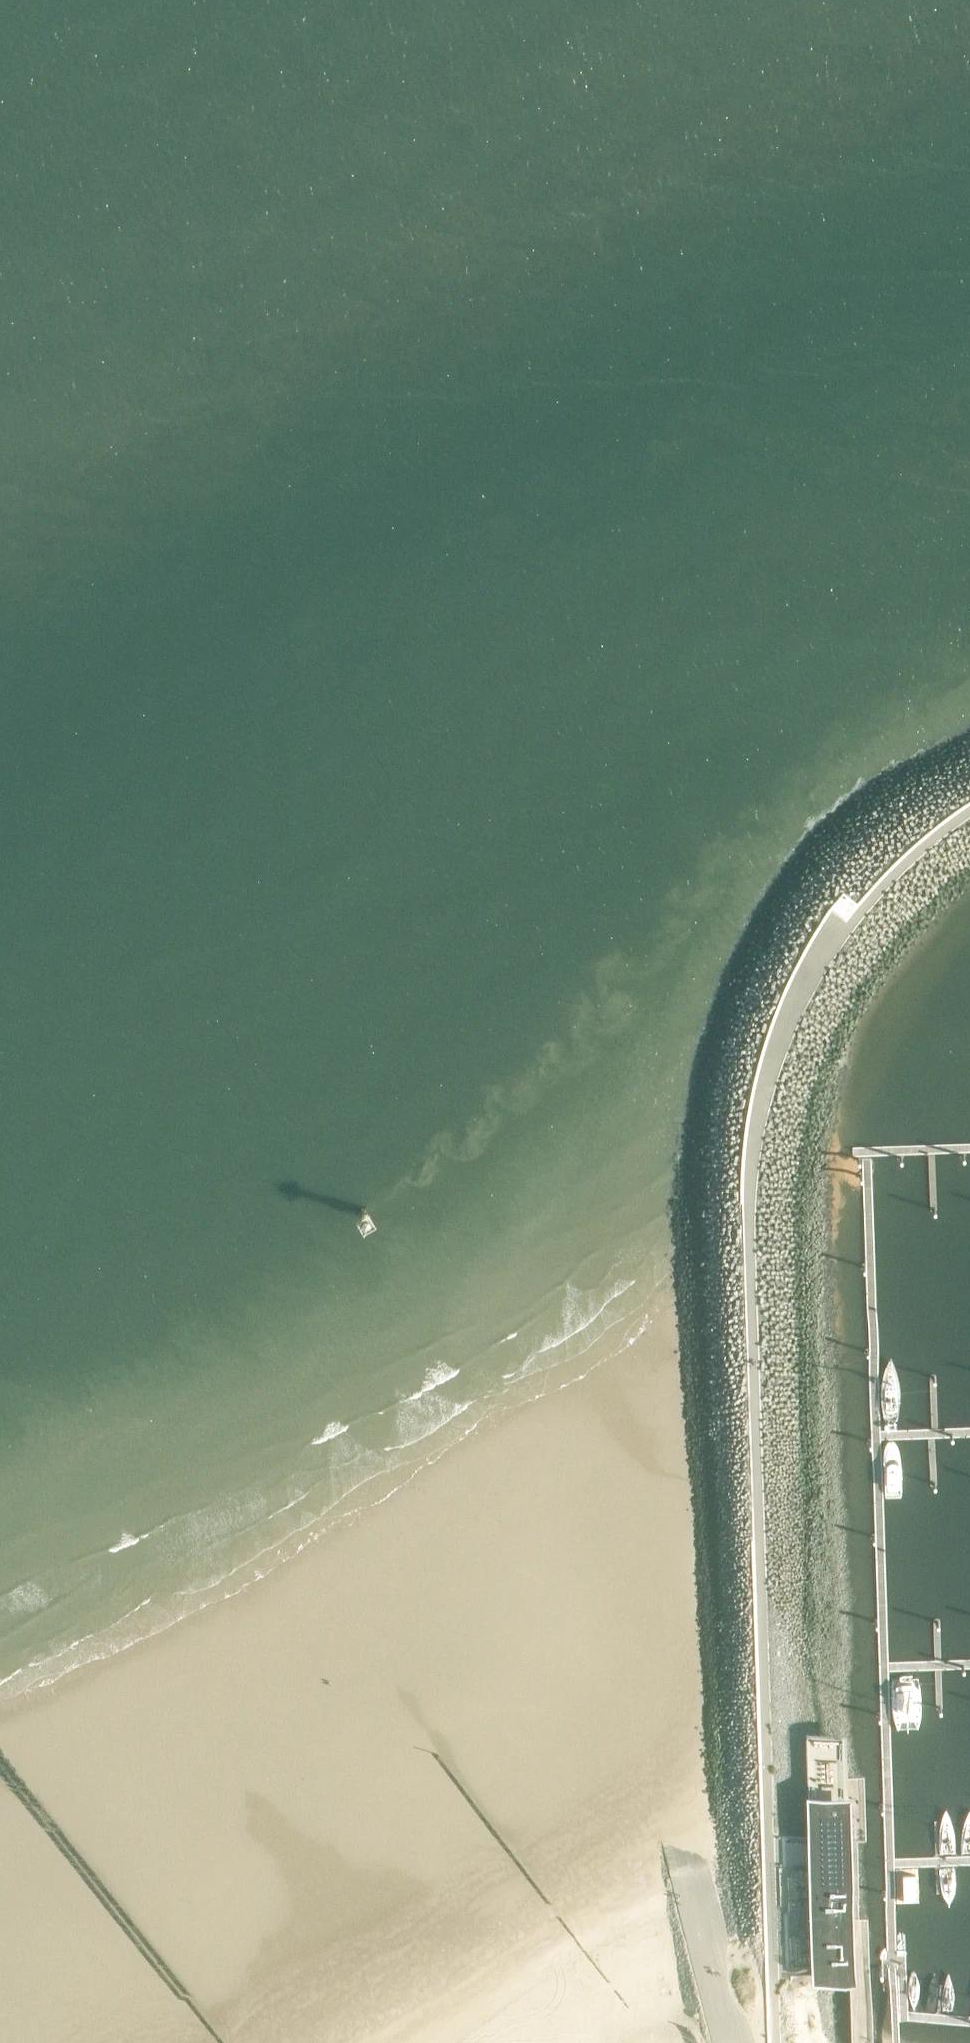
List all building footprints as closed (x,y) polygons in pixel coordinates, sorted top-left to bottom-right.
[(806,1840),(787,1840),(791,1980),(810,1980),(819,1979),(854,1978),(863,1978),(862,1930),(853,1930),(850,1833),(859,1833),(857,1781),(840,1781),(823,1782),(817,1782),(818,1799),(812,1800),(814,1839),(806,1840)]
